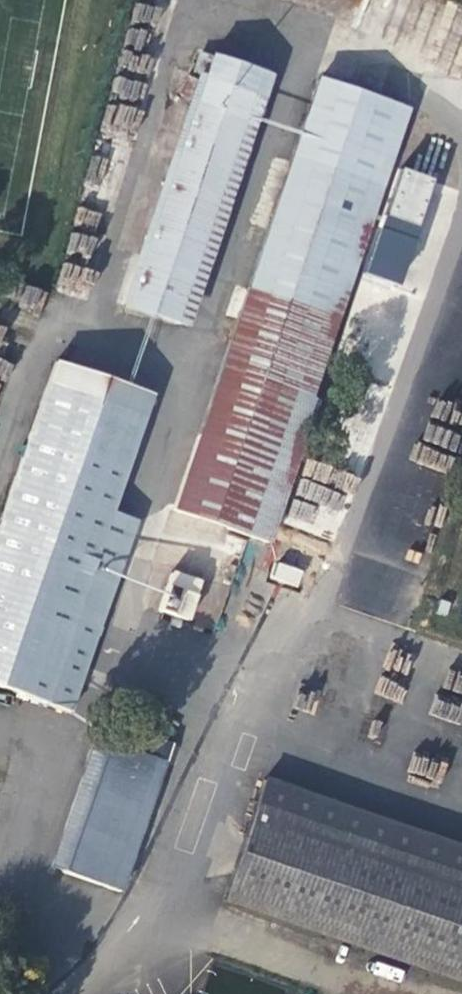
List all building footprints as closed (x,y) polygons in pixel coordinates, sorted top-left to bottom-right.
[(367,35),(373,9),(385,12),(388,0),(364,0),(356,32),(367,35)] [(132,19),(150,23),(154,4),(135,1),(132,19)] [(125,46),(144,49),(146,29),(127,26),(125,46)] [(255,124),(273,74),(215,53),(197,103),(244,119),(255,124)] [(140,98),(142,79),(114,76),(112,95),(140,98)] [(266,545),(313,405),(308,403),(406,114),(318,84),(172,514),(266,545)] [(173,317),(244,119),(197,103),(126,301),(173,317)] [(134,129),(136,107),(106,104),(104,126),(134,129)] [(78,206),(73,224),(95,231),(101,213),(78,206)] [(65,250),(89,259),(97,239),(73,230),(65,250)] [(57,291),(89,297),(95,268),(62,262),(57,291)] [(24,285),(20,307),(41,312),(46,289),(24,285)] [(0,533),(0,690),(71,712),(104,616),(78,608),(94,562),(121,568),(137,521),(114,513),(145,422),(137,420),(146,395),(59,365),(0,533)] [(321,478),(326,465),(308,459),(303,472),(321,478)] [(346,471),(337,492),(302,477),(283,523),(332,542),(359,476),(346,471)] [(270,579),(298,588),(304,570),(276,561),(270,579)] [(104,616),(121,568),(94,562),(78,608),(104,616)] [(187,622),(201,582),(170,572),(157,610),(187,622)] [(429,714),(461,724),(461,705),(435,696),(429,714)] [(116,892),(164,764),(108,744),(60,871),(116,892)] [(413,753),(406,773),(440,784),(447,764),(413,753)] [(461,981),(461,875),(255,807),(224,902),(461,981)] [(372,972),(399,981),(403,970),(375,961),(372,972)]
